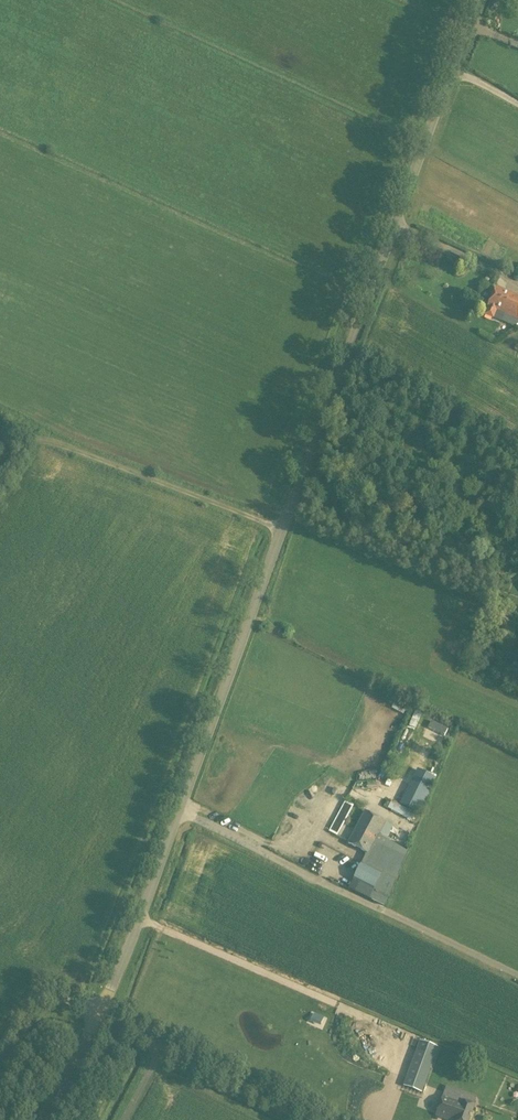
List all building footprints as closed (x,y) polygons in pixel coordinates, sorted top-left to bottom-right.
[(517,321),(517,297),(496,288),(488,308),(485,315),(493,319),(493,318),(501,322),(504,315),(517,321)] [(437,779),(425,773),(407,809),(419,814),(437,779)] [(384,807),(388,809),(410,821),(415,814),(404,808),(392,802),(391,803),(388,801),(384,807)] [(354,806),(346,802),(341,810),(349,815),(354,806)] [(365,812),(348,844),(367,854),(353,882),(373,892),(369,899),(384,907),(408,852),(379,836),(386,823),(365,812)] [(347,820),(338,815),(334,823),(342,828),(347,820)] [(320,1026),(324,1018),(319,1016),(316,1024),(320,1026)] [(425,1083),(407,1076),(404,1087),(422,1093),(425,1083)] [(444,1096),(437,1116),(449,1119),(468,1119),(473,1107),(464,1103),(444,1096)]
